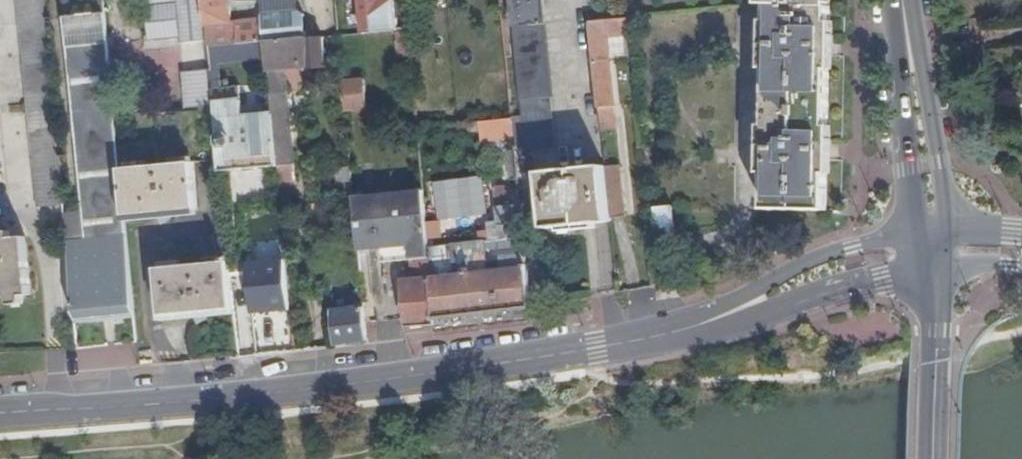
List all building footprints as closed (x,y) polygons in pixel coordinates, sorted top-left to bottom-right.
[(43,0),(18,0),(38,208),(63,206),(43,0)] [(148,43),(180,40),(180,45),(209,42),(205,0),(144,0),(148,43)] [(209,42),(209,48),(252,44),(265,43),(305,39),(305,41),(307,39),(304,16),(299,11),(261,15),(262,20),(231,22),(229,0),(205,0),(209,42)] [(396,29),(395,2),(381,3),(381,0),(362,0),(364,32),(396,29)] [(544,26),(541,0),(511,0),(514,29),(544,26)] [(764,210),(826,211),(830,7),(769,6),(764,210)] [(608,37),(630,35),(628,19),(590,22),(599,110),(615,108),(608,37)] [(399,32),(407,31),(406,21),(398,21),(399,32)] [(514,29),(525,145),(555,142),(544,26),(514,29)] [(279,187),(296,185),(285,70),(308,68),(305,41),(305,39),(265,43),(272,111),(277,168),(279,187)] [(305,41),(308,68),(308,71),(325,69),(322,39),(307,40),(307,39),(305,41)] [(252,44),(209,48),(210,63),(253,59),(252,44)] [(215,109),(214,105),(211,71),(183,73),(187,111),(211,109),(215,109)] [(342,83),(345,113),(367,111),(365,80),(342,83)] [(221,173),(277,168),(272,111),(265,112),(266,117),(254,118),(253,113),(242,114),(240,103),(214,105),(215,109),(221,173)] [(116,138),(125,218),(157,215),(163,223),(171,218),(171,213),(197,211),(193,164),(216,162),(211,109),(187,111),(135,116),(137,137),(116,138)] [(514,146),(512,120),(478,123),(481,149),(514,146)] [(623,167),(605,169),(610,221),(628,219),(623,167)] [(354,215),(353,198),(350,169),(334,170),(336,197),(341,197),(343,216),(354,215)] [(545,230),(610,224),(610,221),(605,169),(540,174),(545,230)] [(484,174),(434,181),(439,220),(489,213),(484,174)] [(279,187),(280,196),(296,195),(296,185),(279,187)] [(408,329),(435,327),(429,261),(422,191),(353,198),(354,215),(357,240),(358,253),(382,250),(383,264),(412,261),(413,275),(403,276),(408,329)] [(672,208),(655,210),(657,232),(674,231),(672,208)] [(84,236),(82,210),(65,212),(67,237),(84,236)] [(485,326),(531,321),(523,239),(491,243),(493,273),(487,273),(486,264),(463,267),(464,277),(440,279),(438,260),(429,261),(435,327),(436,332),(485,326)] [(31,295),(26,241),(12,243),(15,286),(0,288),(0,298),(31,295)] [(15,286),(12,243),(0,244),(0,288),(15,286)] [(207,313),(234,310),(229,260),(222,261),(223,265),(156,271),(161,318),(192,315),(199,323),(207,318),(207,313)] [(288,261),(249,264),(253,312),(292,309),(288,261)] [(352,343),(367,341),(363,309),(339,312),(338,307),(331,308),(335,345),(352,343)]
